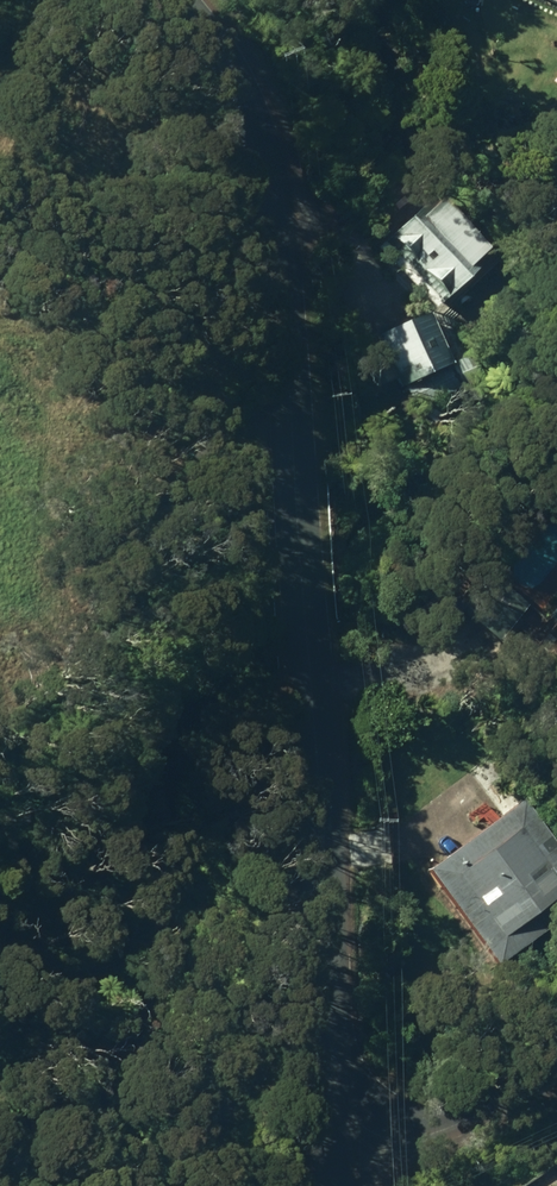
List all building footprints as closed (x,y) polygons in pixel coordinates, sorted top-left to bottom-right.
[(556,10),(556,0),(535,0),(556,10)] [(373,245),(428,304),(480,256),(425,197),(373,245)] [(374,334),(396,383),(445,361),(423,311),(374,334)] [(490,966),(556,915),(556,854),(515,799),(418,871),(490,966)]
